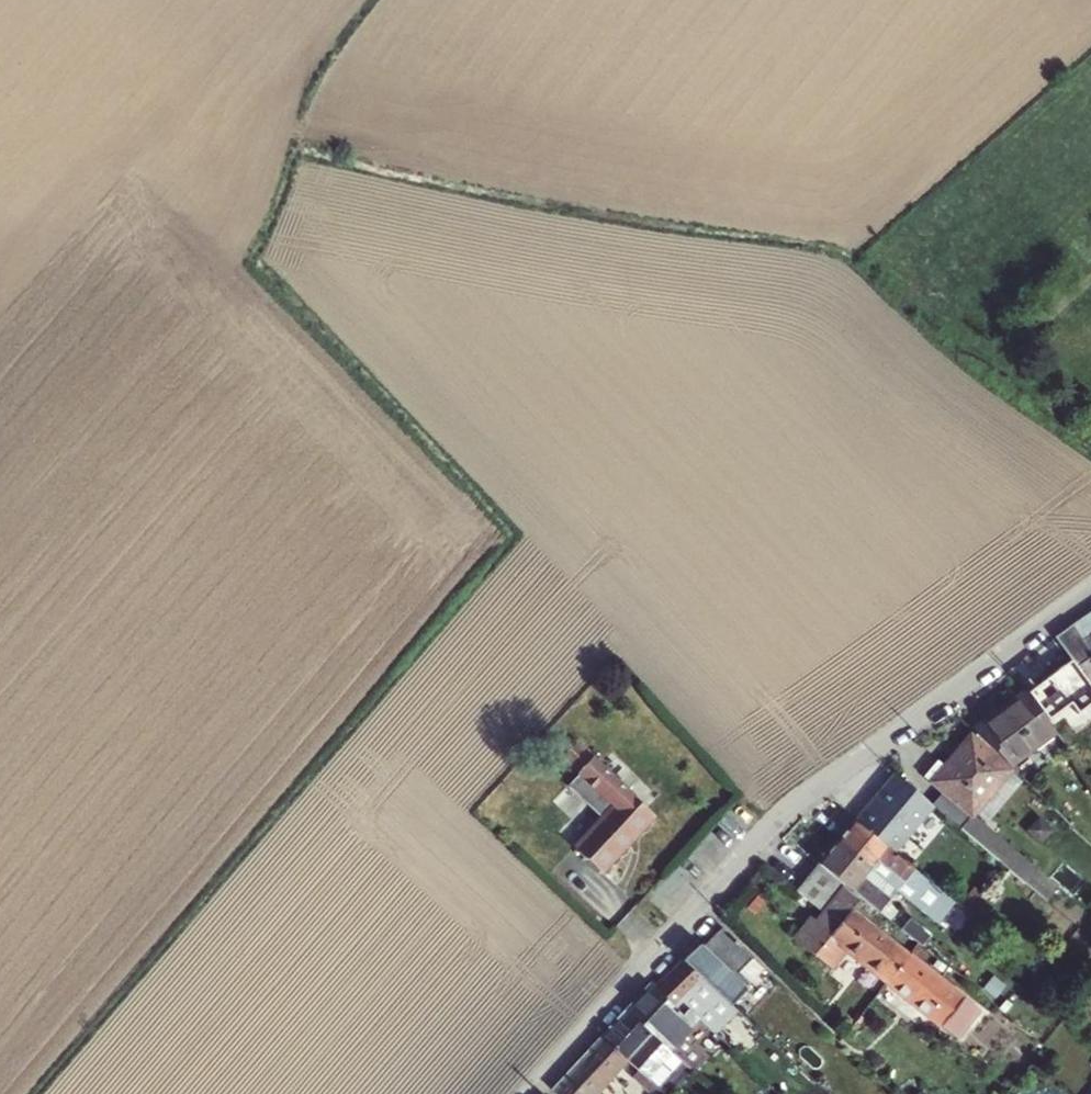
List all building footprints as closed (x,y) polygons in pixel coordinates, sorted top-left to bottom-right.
[(1067,625),(1090,663),(1090,607),(1067,625)] [(1069,654),(1055,634),(1001,675),(1016,695),(1069,654)] [(1001,773),(1049,737),(1017,697),(962,741),(963,741),(1001,773)] [(595,751),(578,734),(556,758),(610,808),(575,848),(599,871),(649,813),(590,756),(595,751)] [(968,817),(1002,774),(1001,773),(963,741),(939,769),(933,764),(922,779),(940,793),(968,817)] [(879,849),(891,859),(925,811),(888,779),(853,828),(879,849)] [(940,793),(925,811),(954,835),(968,817),(940,793)] [(1017,888),(1033,870),(968,817),(954,835),(1004,877),(1017,888)] [(853,828),(851,826),(834,846),(894,895),(900,887),(904,890),(915,878),(891,859),(879,849),(853,828)] [(816,869),(841,889),(858,902),(884,923),(893,914),(885,907),(894,895),(834,846),(816,869)] [(796,944),(813,957),(829,971),(843,957),(882,987),(905,958),(849,914),(858,902),(841,889),(816,869),(789,901),(814,922),(796,944)] [(697,982),(725,1007),(761,970),(717,927),(697,949),(692,945),(676,963),(697,982)] [(959,1001),(905,958),(882,987),(935,1030),(959,1001)] [(652,988),(672,1008),(697,982),(676,963),(652,988)] [(672,1008),(652,988),(647,984),(620,1013),(645,1036),(672,1008)] [(620,1013),(595,1039),(620,1063),(645,1036),(620,1013)] [(548,1090),(553,1093),(590,1093),(620,1063),(595,1039),(563,1072),(548,1090)] [(683,1071),(651,1041),(641,1052),(661,1071),(657,1074),(669,1086),(683,1071)]
